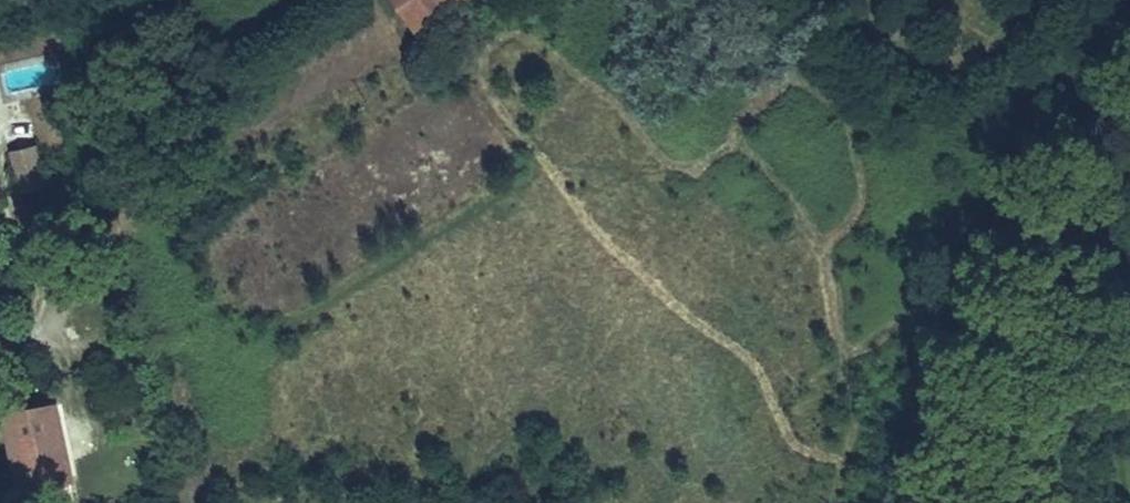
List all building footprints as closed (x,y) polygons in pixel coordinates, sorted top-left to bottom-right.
[(416,30),(459,0),(396,0),(416,30)] [(34,148),(14,152),(12,153),(21,192),(43,187),(40,177),(52,174),(47,154),(36,157),(34,148)] [(56,406),(7,412),(23,485),(72,477),(56,406)]
